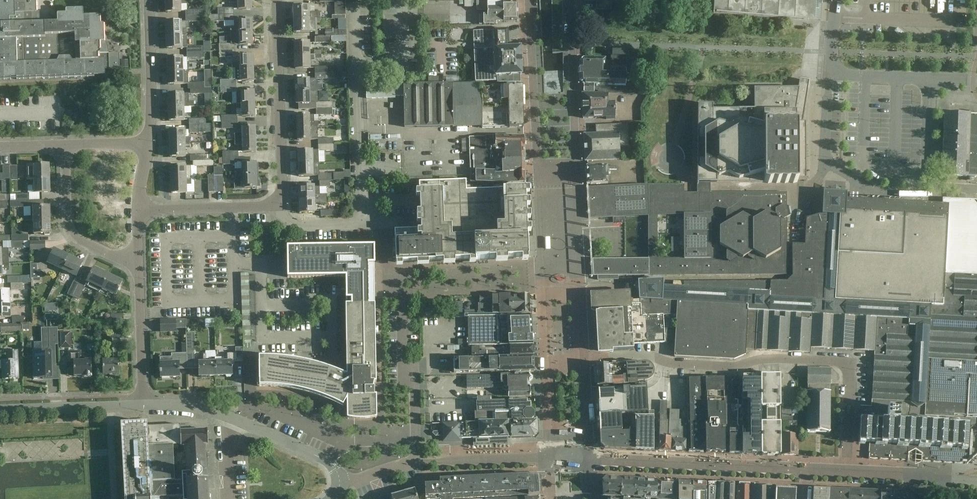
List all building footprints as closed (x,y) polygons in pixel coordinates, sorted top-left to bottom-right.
[(105,75),(105,69),(109,69),(109,70),(120,70),(120,53),(109,54),(109,50),(106,43),(104,43),(104,25),(100,25),(100,16),(84,17),(83,10),(66,10),(66,14),(57,14),(58,22),(37,23),(36,0),(0,0),(0,78),(105,75)] [(186,0),(166,0),(166,12),(181,12),(181,10),(187,10),(186,0)] [(238,3),(238,9),(251,9),(251,0),(231,0),(231,3),(238,3)] [(465,0),(465,7),(474,7),(473,4),(477,3),(477,10),(487,10),(488,15),(484,15),(480,15),(480,25),(483,25),(488,25),(496,25),(496,22),(518,22),(517,2),(514,2),(488,3),(488,0),(473,0),(465,0)] [(596,10),(611,10),(612,2),(604,0),(585,0),(585,1),(596,2),(596,10)] [(711,14),(817,21),(818,20),(815,20),(815,8),(819,9),(820,0),(714,0),(713,13),(711,13),(711,14)] [(346,16),(346,3),(335,3),(335,16),(346,16)] [(294,14),(294,20),(314,19),(321,19),(321,12),(309,12),(309,6),(294,7),(294,8),(292,8),(292,14),(294,14)] [(230,33),(252,32),(252,19),(238,20),(238,21),(234,21),(234,15),(218,15),(209,15),(209,22),(224,21),(224,27),(230,27),(230,33)] [(186,21),(182,21),(166,21),(166,35),(182,35),(187,35),(186,29),(189,28),(189,22),(202,22),(202,16),(186,16),(186,21)] [(294,20),(294,33),(317,32),(317,24),(321,23),(321,19),(314,19),(294,20)] [(497,84),(519,83),(521,83),(520,75),(522,75),(521,47),(509,48),(508,30),(473,31),(474,51),(476,82),(497,81),(497,84)] [(231,39),(239,38),(239,45),(252,45),(252,32),(230,33),(231,39)] [(182,48),(182,35),(166,35),(167,49),(182,48)] [(295,43),(295,56),(310,55),(310,42),(295,43)] [(579,73),(579,75),(580,75),(580,80),(579,80),(583,84),(584,84),(584,92),(594,92),(594,91),(598,91),(598,94),(636,94),(636,85),(636,84),(629,84),(626,84),(626,70),(629,70),(629,50),(612,50),(612,66),(605,66),(605,59),(584,58),(580,62),(580,68),(579,68),(579,70),(580,70),(580,73),(579,73)] [(235,68),(253,68),(253,55),(240,55),(240,63),(232,63),(232,68),(235,68)] [(310,55),(295,56),(295,69),(310,69),(310,61),(315,61),(315,60),(322,60),(322,57),(324,57),(324,55),(314,55),(310,55)] [(167,71),(183,71),(183,57),(167,58),(167,71)] [(236,81),(240,81),(250,81),(254,80),(253,68),(235,68),(235,75),(235,80),(220,80),(220,87),(236,86),(236,81)] [(183,84),(183,71),(167,71),(168,85),(183,84)] [(317,85),(309,85),(309,79),(296,80),(296,92),(318,91),(317,85)] [(792,88),(754,89),(754,110),(713,110),(713,105),(698,105),(698,108),(697,185),(697,193),(684,193),(684,185),(640,186),(588,187),(590,219),(616,218),(616,219),(617,220),(618,221),(619,221),(620,221),(621,221),(622,220),(622,219),(623,219),(623,218),(623,217),(648,216),(648,259),(593,259),(593,276),(598,276),(598,280),(610,280),(610,276),(787,275),(787,218),(790,216),(789,207),(787,207),(787,192),(710,193),(710,183),(764,183),(768,184),(772,183),(776,184),(781,183),(785,184),(789,183),(793,184),(797,182),(797,181),(805,181),(805,124),(802,124),(809,81),(800,80),(798,93),(792,93),(792,88)] [(469,126),(481,126),(481,84),(453,85),(453,83),(404,84),(404,85),(367,86),(367,99),(368,99),(395,98),(395,96),(404,96),(404,128),(459,126),(469,126)] [(481,84),(481,126),(482,126),(482,128),(501,128),(524,128),(523,106),(521,106),(520,87),(482,88),(481,84)] [(236,104),(254,104),(254,91),(237,92),(237,93),(232,94),(232,104),(236,104)] [(318,91),(296,92),(296,104),(298,104),(299,110),(316,109),(316,103),(318,103),(318,91)] [(189,101),(189,93),(168,94),(169,107),(184,107),(194,107),(194,101),(189,101)] [(582,94),(583,118),(606,118),(606,120),(615,120),(614,117),(615,117),(615,103),(608,103),(608,94),(582,94)] [(952,94),(951,102),(970,103),(970,95),(952,94)] [(237,116),(242,116),(242,117),(255,116),(254,104),(236,104),(237,116)] [(184,121),(184,107),(169,107),(169,121),(184,121)] [(943,153),(942,176),(965,177),(965,178),(976,179),(976,177),(976,176),(976,115),(973,115),(973,111),(969,111),(969,115),(944,114),(943,153)] [(310,115),(297,115),(297,128),(318,127),(319,127),(319,122),(315,122),(314,115),(310,115)] [(206,125),(189,125),(189,133),(212,133),(212,124),(206,124),(206,125)] [(585,134),(584,134),(585,161),(586,161),(619,160),(618,147),(629,147),(628,124),(596,125),(596,134),(585,135),(585,134)] [(234,134),(234,140),(255,139),(255,127),(242,127),(242,134),(234,134)] [(318,127),(297,128),(298,140),(310,140),(318,140),(318,139),(318,127)] [(190,137),(185,137),(185,130),(169,130),(170,144),(190,143),(190,137)] [(525,173),(524,160),(502,161),(495,162),(495,160),(492,160),(491,151),(487,151),(486,137),(469,138),(470,153),(471,170),(470,170),(470,171),(496,172),(496,174),(500,175),(511,175),(512,174),(525,173)] [(486,137),(487,151),(491,151),(492,160),(495,160),(495,162),(502,161),(524,160),(524,153),(524,137),(487,137),(486,137)] [(234,146),(242,146),(243,152),(256,152),(255,139),(234,140),(234,146)] [(190,143),(170,144),(170,153),(170,157),(186,157),(185,149),(190,149),(190,143)] [(318,150),(313,150),(298,151),(298,164),(319,163),(318,152),(318,150)] [(235,170),(235,176),(257,175),(256,169),(259,168),(259,164),(256,164),(256,162),(243,163),(243,169),(235,170)] [(319,169),(319,163),(298,164),(299,177),(313,176),(313,169),(319,169)] [(49,164),(34,165),(28,165),(28,180),(35,180),(34,179),(49,179),(49,164)] [(4,181),(4,180),(10,179),(10,166),(3,167),(3,174),(0,174),(0,181),(4,181)] [(185,166),(177,166),(171,166),(171,180),(191,179),(190,166),(185,166)] [(616,166),(587,168),(587,174),(586,174),(587,185),(608,184),(607,170),(616,170),(616,166)] [(525,183),(525,173),(512,174),(511,175),(500,175),(496,174),(496,172),(470,171),(470,176),(470,183),(481,183),(481,181),(503,182),(503,184),(525,183)] [(257,175),(235,176),(235,182),(244,181),(244,188),(257,188),(257,187),(260,187),(260,181),(257,181),(257,175)] [(50,193),(49,179),(34,179),(35,180),(28,180),(28,186),(35,186),(35,193),(50,193)] [(191,179),(171,180),(171,193),(187,193),(186,186),(186,181),(191,181),(191,179)] [(419,181),(420,219),(421,228),(395,229),(396,258),(396,263),(462,260),(461,241),(487,239),(488,259),(528,258),(527,238),(527,224),(530,222),(528,219),(527,210),(530,206),(526,204),(525,187),(474,189),(467,189),(466,185),(466,180),(419,181)] [(314,199),(327,199),(327,195),(320,195),(320,187),(314,187),(314,186),(299,186),(299,188),(298,189),(298,193),(299,193),(299,200),(314,199)] [(822,213),(829,213),(828,235),(827,256),(826,267),(824,301),(770,298),(769,298),(769,293),(727,290),(683,288),(683,287),(663,286),(663,280),(662,280),(638,281),(639,290),(639,299),(667,300),(680,301),(721,303),(748,305),(748,310),(758,311),(780,312),(791,312),(801,313),(812,313),(823,314),(834,315),(867,316),(877,317),(910,319),(909,325),(916,326),(915,337),(914,348),(913,369),(912,391),(911,412),(905,412),(905,409),(871,407),(867,407),(867,412),(860,411),(860,412),(860,420),(859,442),(869,443),(869,454),(881,455),(909,456),(909,445),(916,446),(922,446),(921,462),(965,465),(966,464),(967,464),(976,455),(976,362),(927,359),(929,327),(929,316),(930,307),(921,306),(834,301),(839,214),(844,214),(845,199),(846,199),(846,193),(835,192),(824,192),(822,213)] [(327,203),(327,199),(314,199),(299,200),(300,213),(315,212),(314,204),(327,203)] [(942,204),(849,199),(846,199),(845,199),(844,214),(839,214),(834,301),(921,306),(922,291),(944,292),(945,274),(949,199),(943,199),(942,204)] [(949,199),(945,274),(956,274),(976,275),(976,202),(976,201),(949,199)] [(33,220),(33,221),(50,220),(50,213),(52,213),(52,207),(50,207),(50,206),(33,207),(33,208),(31,208),(31,216),(25,217),(25,221),(33,220)] [(806,218),(805,233),(828,235),(829,213),(822,213),(822,214),(806,218)] [(50,220),(33,221),(34,234),(45,234),(45,235),(50,235),(50,234),(51,234),(50,220)] [(827,256),(828,235),(805,233),(805,245),(792,244),(792,254),(827,256)] [(461,241),(462,260),(488,259),(487,239),(461,241)] [(45,242),(31,243),(31,250),(45,250),(45,242)] [(374,246),(287,248),(288,278),(346,277),(346,300),(346,305),(370,304),(369,264),(374,264),(374,246)] [(9,264),(8,252),(6,252),(6,249),(1,249),(0,249),(0,264),(9,264)] [(62,269),(68,256),(54,249),(47,263),(62,269)] [(792,254),(792,265),(826,267),(827,256),(792,254)] [(68,256),(62,269),(76,276),(83,262),(68,256)] [(30,264),(31,281),(41,281),(40,272),(40,271),(48,270),(47,262),(37,264),(30,264)] [(0,264),(0,277),(3,277),(2,270),(10,269),(10,264),(9,264),(0,264)] [(826,267),(792,265),(792,276),(787,281),(771,281),(770,298),(824,301),(826,267)] [(85,285),(99,292),(100,292),(108,274),(93,267),(85,285)] [(568,281),(564,270),(555,273),(559,284),(568,281)] [(123,281),(108,274),(100,292),(99,292),(99,293),(106,297),(108,291),(116,295),(123,281)] [(944,292),(922,291),(921,306),(930,307),(929,316),(964,318),(965,307),(965,296),(954,296),(956,274),(945,274),(944,292)] [(956,274),(954,296),(965,296),(976,297),(976,275),(956,274)] [(67,294),(73,297),(79,284),(73,281),(67,294)] [(771,281),(727,282),(727,290),(769,293),(769,298),(770,298),(771,281)] [(683,288),(727,290),(727,282),(684,282),(683,287),(683,288)] [(79,284),(73,297),(78,300),(85,287),(79,284)] [(10,304),(10,291),(0,291),(0,304),(10,304)] [(492,296),(479,296),(480,304),(492,304),(492,311),(492,315),(500,315),(530,314),(529,295),(499,296),(492,296)] [(965,296),(965,307),(976,308),(976,297),(965,296)] [(631,310),(631,305),(630,298),(597,300),(597,301),(595,306),(594,306),(594,312),(598,312),(631,310)] [(640,300),(640,304),(642,316),(663,315),(666,315),(667,300),(639,299),(639,300),(640,300)] [(680,301),(667,300),(666,315),(669,315),(676,315),(679,315),(680,301)] [(679,315),(676,315),(674,357),(718,359),(721,303),(680,301),(679,315)] [(745,355),(746,350),(745,350),(747,310),(748,310),(748,305),(721,303),(718,359),(734,360),(745,355)] [(10,304),(0,304),(0,318),(11,318),(10,304)] [(322,397),(327,399),(331,401),(335,403),(339,405),(343,407),(346,401),(347,401),(347,419),(350,420),(353,420),(356,421),(359,421),(362,421),(365,421),(368,420),(371,420),(374,419),(377,419),(376,396),(374,396),(374,389),(373,389),(374,383),(376,383),(376,335),(378,335),(378,329),(375,329),(375,304),(369,304),(346,305),(345,305),(346,375),(343,374),(341,373),(338,371),(333,369),(328,368),(323,366),(319,365),(314,363),(309,362),(304,361),(299,360),(294,359),(294,357),(288,356),(288,358),(283,358),(278,357),(273,357),(268,357),(264,355),(259,350),(259,387),(264,387),(269,387),(278,387),(283,388),(287,388),(292,389),(297,390),(302,391),(307,392),(312,394),(317,395),(322,397)] [(631,310),(598,312),(600,352),(633,350),(633,345),(665,343),(663,315),(642,316),(640,304),(631,305),(631,310)] [(965,307),(964,318),(976,319),(976,308),(965,307)] [(758,311),(748,310),(747,310),(745,350),(746,350),(756,350),(758,311)] [(756,350),(778,351),(780,312),(758,311),(756,350)] [(791,312),(780,312),(778,351),(788,352),(791,312)] [(801,313),(791,312),(788,352),(799,353),(800,340),(801,313)] [(823,314),(812,313),(810,341),(800,340),(799,353),(810,353),(811,348),(821,348),(823,314)] [(801,313),(800,340),(810,341),(812,313),(801,313)] [(834,315),(823,314),(821,348),(832,349),(834,315)] [(867,316),(834,315),(832,349),(865,351),(867,316)] [(468,346),(533,345),(532,336),(533,336),(532,333),(531,316),(509,316),(468,317),(468,346)] [(877,317),(867,316),(865,351),(875,351),(876,351),(876,346),(876,335),(877,317)] [(929,327),(976,329),(976,319),(964,318),(929,316),(929,327)] [(877,317),(876,335),(915,337),(916,326),(909,325),(910,319),(877,317)] [(161,320),(161,332),(176,332),(176,320),(161,320)] [(929,327),(927,359),(976,362),(976,329),(929,327)] [(43,339),(43,341),(43,343),(43,351),(42,351),(42,352),(34,352),(34,363),(35,363),(35,369),(34,369),(34,379),(43,378),(47,378),(47,372),(55,372),(55,367),(55,365),(55,357),(54,357),(54,352),(55,352),(54,344),(58,344),(57,329),(55,329),(52,329),(42,329),(43,339)] [(70,332),(59,332),(60,348),(71,348),(70,332)] [(187,363),(188,363),(195,363),(194,333),(186,333),(186,344),(187,363)] [(914,348),(915,337),(876,335),(876,346),(914,348)] [(109,360),(103,360),(103,374),(110,374),(111,376),(117,376),(117,374),(119,374),(119,360),(117,360),(117,345),(121,345),(120,336),(108,336),(109,360)] [(182,344),(182,353),(171,354),(171,357),(160,357),(160,370),(160,371),(160,373),(160,377),(180,377),(179,366),(188,366),(188,363),(187,363),(186,344),(182,344)] [(533,356),(533,345),(468,346),(468,357),(533,356)] [(875,351),(874,367),(913,369),(914,348),(876,346),(876,351),(875,351)] [(242,348),(236,348),(236,354),(225,354),(225,358),(222,358),(215,358),(216,376),(226,376),(227,377),(231,377),(232,375),(233,375),(233,362),(243,362),(242,348)] [(8,362),(6,363),(1,363),(1,369),(3,369),(4,380),(18,379),(18,351),(8,352),(8,362)] [(69,362),(74,362),(74,376),(83,376),(83,377),(92,377),(92,359),(85,360),(85,361),(83,361),(83,355),(79,355),(79,352),(69,352),(69,362)] [(216,376),(215,358),(210,358),(210,359),(206,359),(206,354),(201,354),(201,362),(198,362),(199,376),(216,376)] [(454,373),(534,371),(533,357),(510,357),(453,359),(454,373)] [(597,365),(598,386),(610,386),(622,385),(637,384),(637,382),(646,381),(647,381),(648,380),(649,380),(650,379),(651,378),(652,378),(652,377),(653,375),(653,374),(654,373),(654,372),(654,371),(653,370),(653,369),(653,367),(652,366),(651,366),(650,365),(649,364),(648,363),(647,363),(646,363),(645,363),(644,363),(643,363),(641,363),(640,364),(639,364),(638,365),(636,365),(635,363),(597,365)] [(873,384),(872,389),(912,391),(913,369),(874,367),(873,384)] [(830,384),(830,369),(808,369),(808,379),(808,384),(808,392),(807,392),(807,433),(829,433),(830,392),(829,392),(829,385),(830,385),(830,384)] [(467,389),(504,388),(504,390),(509,390),(509,397),(530,396),(530,382),(533,380),(533,377),(529,374),(492,375),(467,376),(467,389)] [(760,379),(761,455),(781,455),(780,410),(780,375),(761,375),(760,379)] [(689,452),(703,453),(702,420),(704,420),(704,413),(703,413),(703,401),(702,401),(701,378),(687,378),(689,452)] [(725,453),(724,378),(705,378),(708,425),(705,425),(706,453),(725,453)] [(735,421),(742,421),(742,379),(725,378),(725,387),(725,404),(725,453),(735,454),(735,421)] [(742,421),(742,454),(761,455),(760,379),(742,379),(742,421)] [(646,388),(598,391),(599,402),(598,402),(599,415),(599,432),(622,430),(621,415),(648,413),(646,388)] [(872,389),(871,407),(905,409),(905,412),(911,412),(912,391),(872,389)] [(492,402),(491,397),(477,398),(478,412),(475,412),(475,422),(470,422),(508,421),(531,420),(534,417),(534,413),(531,410),(531,404),(531,400),(512,401),(512,400),(509,400),(509,401),(492,402)] [(658,451),(670,451),(671,438),(667,438),(668,416),(667,416),(667,402),(661,401),(660,416),(659,446),(658,451)] [(671,435),(671,438),(670,451),(686,452),(687,440),(686,440),(687,421),(679,421),(679,411),(670,410),(668,435),(671,435)] [(649,417),(635,417),(635,429),(635,450),(653,451),(653,418),(653,411),(649,411),(649,417)] [(782,415),(781,421),(781,455),(782,455),(798,455),(798,452),(798,435),(798,415),(782,415)] [(537,420),(531,420),(508,421),(508,426),(511,426),(511,437),(534,437),(538,433),(537,420)] [(455,423),(442,423),(443,440),(463,439),(463,438),(473,438),(474,446),(508,445),(508,437),(511,437),(511,426),(508,426),(508,421),(470,422),(455,423)] [(151,498),(183,496),(183,498),(209,498),(208,481),(208,478),(206,445),(209,445),(208,429),(189,430),(189,425),(181,426),(181,424),(148,426),(147,422),(144,422),(130,423),(121,423),(125,498),(151,498)] [(625,432),(599,432),(600,445),(604,449),(635,450),(635,429),(625,429),(625,432)] [(473,498),(539,495),(538,478),(537,477),(528,477),(440,481),(440,484),(425,485),(425,498),(456,498),(473,498)] [(606,478),(602,481),(603,496),(605,496),(622,497),(622,479),(606,478)] [(634,479),(622,479),(622,497),(633,498),(634,479)] [(633,498),(642,498),(657,498),(657,481),(634,479),(633,498)] [(657,481),(657,498),(676,498),(676,482),(657,481)] [(693,483),(678,482),(678,498),(693,498),(693,483)] [(693,483),(693,498),(706,498),(706,483),(693,483)] [(706,498),(715,498),(715,484),(706,483),(706,498)] [(724,484),(715,483),(715,484),(715,498),(724,498),(724,484)] [(735,484),(724,484),(724,498),(734,498),(735,484)] [(737,485),(737,498),(751,498),(751,485),(737,485)] [(771,491),(771,486),(752,485),(752,498),(771,498),(771,491)] [(796,493),(796,488),(775,487),(775,491),(771,491),(771,498),(795,498),(796,493)] [(849,490),(839,490),(839,493),(814,491),(814,487),(813,487),(813,494),(813,498),(848,498),(849,490)] [(415,489),(391,496),(392,498),(418,498),(415,489)] [(848,498),(880,498),(880,491),(849,490),(848,498)]
